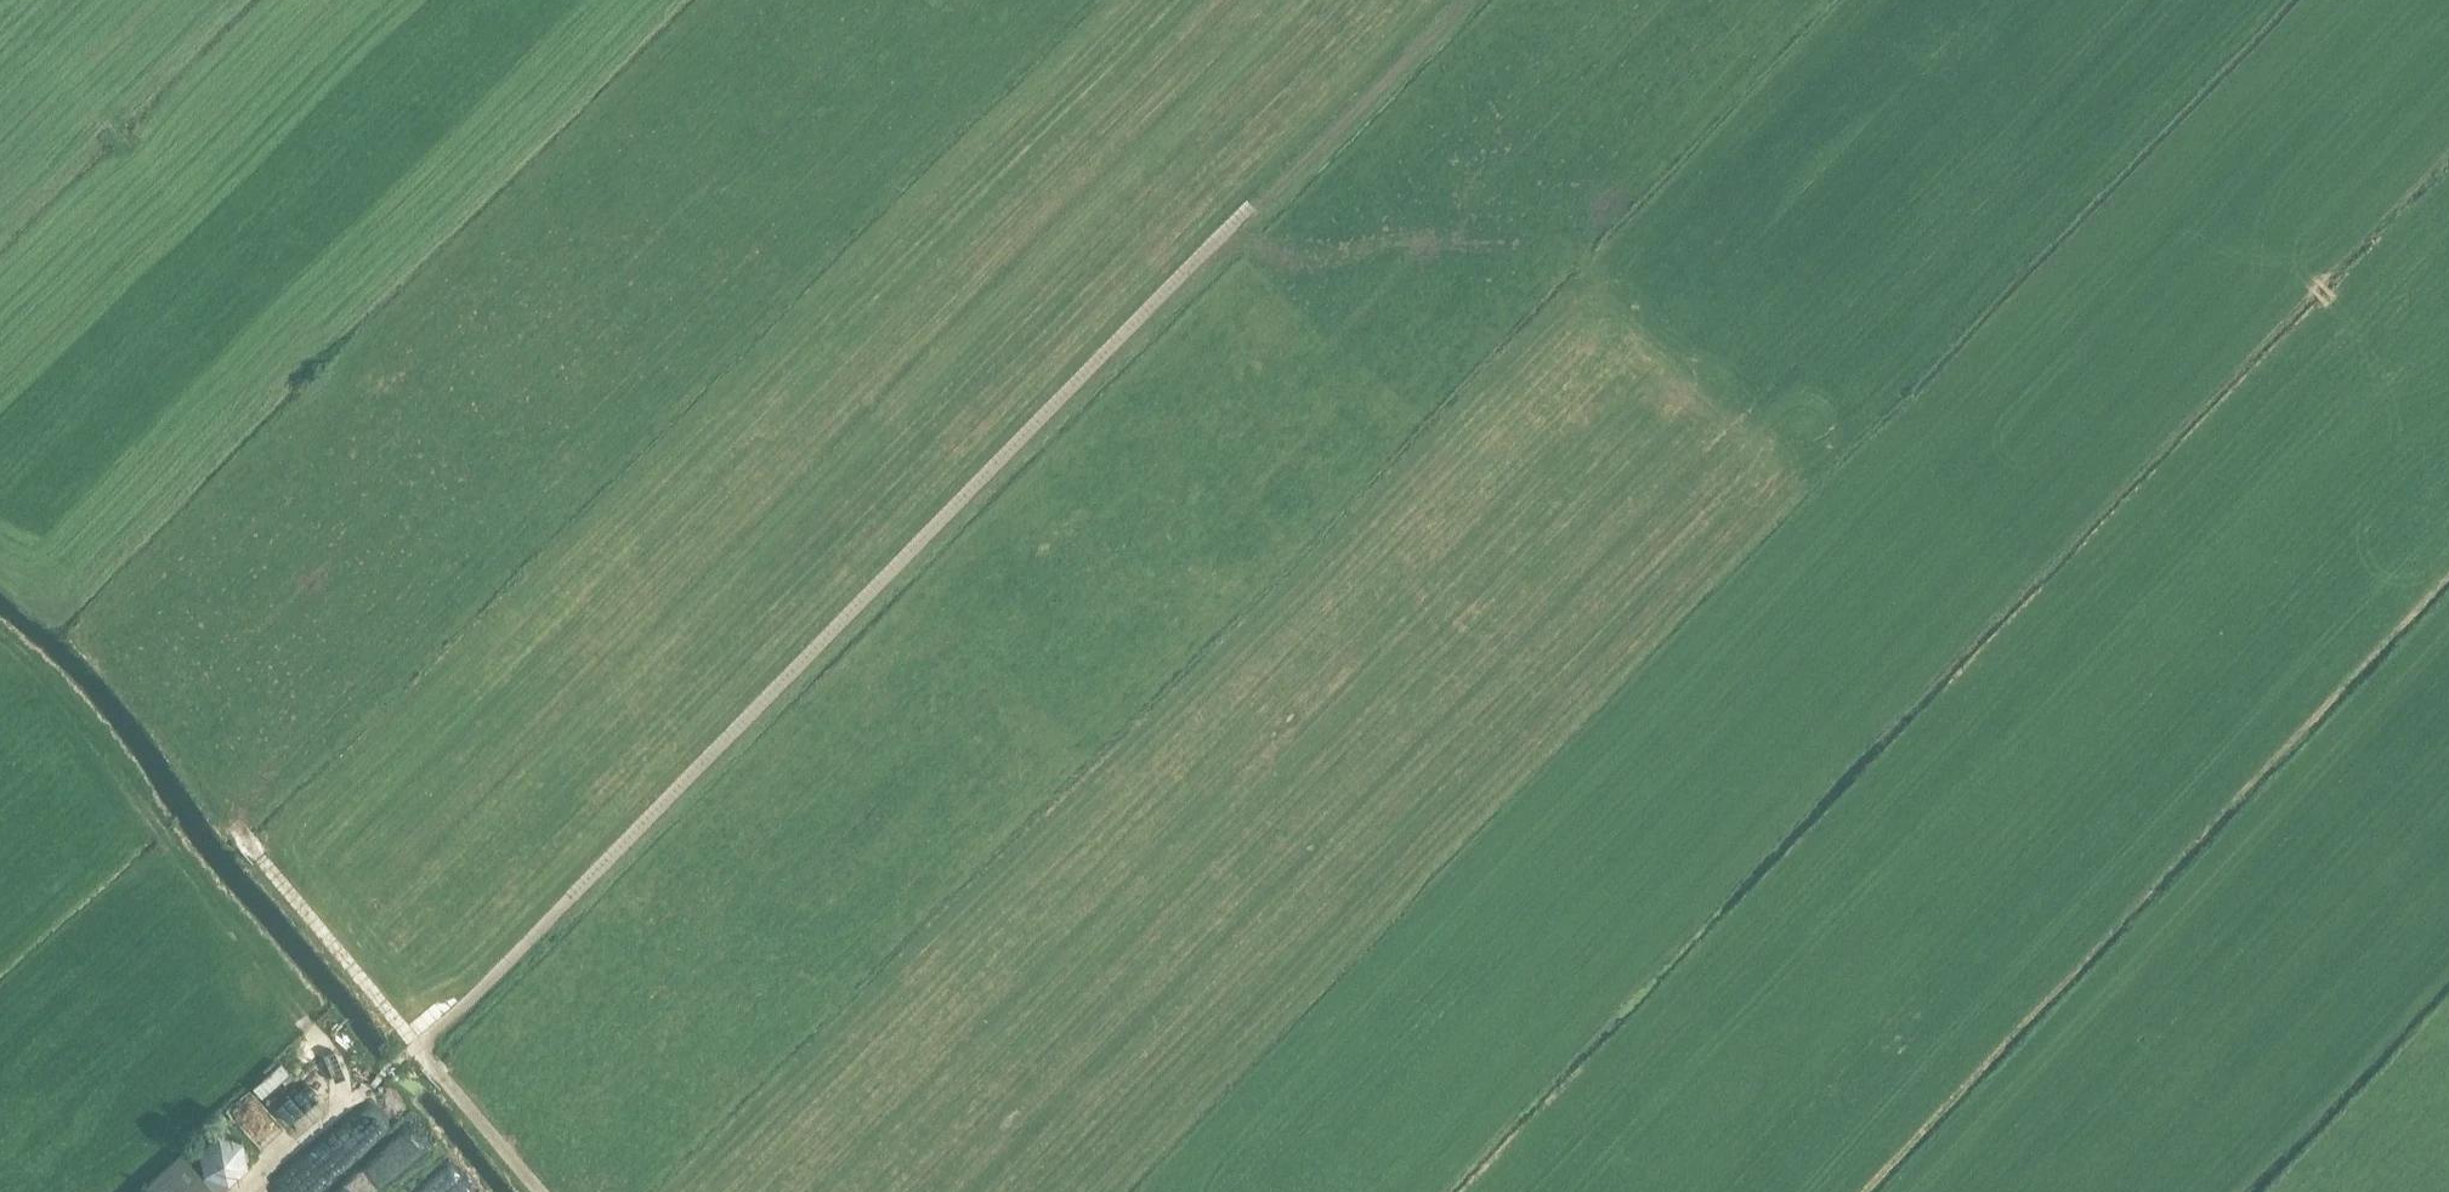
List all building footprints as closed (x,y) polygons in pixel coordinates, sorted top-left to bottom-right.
[(308,1077),(317,1067),(300,1054),(292,1065),(308,1077)] [(290,1076),(280,1065),(252,1090),(262,1101),(290,1076)] [(136,1191),(220,1191),(181,1151),(136,1191)]
